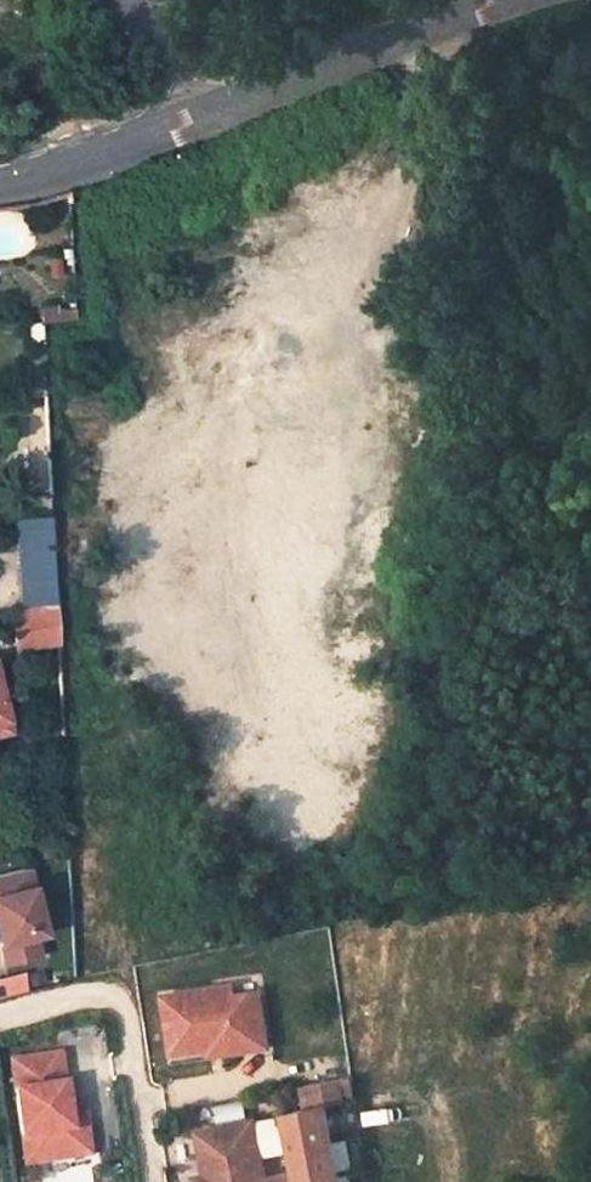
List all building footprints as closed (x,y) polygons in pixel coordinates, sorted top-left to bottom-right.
[(26,358),(29,397),(42,395),(40,357),(26,358)] [(31,498),(31,518),(49,517),(48,497),(31,498)] [(22,612),(54,605),(49,517),(31,518),(15,519),(22,612)] [(25,649),(56,643),(54,605),(22,612),(25,649)] [(25,866),(0,872),(0,955),(2,964),(37,955),(31,934),(41,931),(25,866)] [(24,974),(0,979),(0,997),(28,991),(24,974)] [(231,986),(211,989),(212,998),(232,995),(231,986)] [(239,1050),(266,1046),(258,992),(232,995),(212,998),(211,989),(161,995),(169,1053),(207,1048),(238,1044),(239,1050)] [(208,1055),(239,1050),(238,1044),(207,1048),(208,1055)] [(59,1052),(9,1060),(25,1162),(89,1152),(85,1124),(70,1126),(68,1113),(59,1052)] [(321,1104),(282,1112),(296,1181),(291,1181),(337,1181),(321,1104)] [(68,1113),(70,1126),(85,1124),(83,1110),(68,1113)] [(250,1120),(211,1129),(216,1153),(199,1156),(203,1176),(205,1181),(263,1181),(250,1120)] [(216,1153),(211,1129),(194,1132),(199,1156),(216,1153)]
